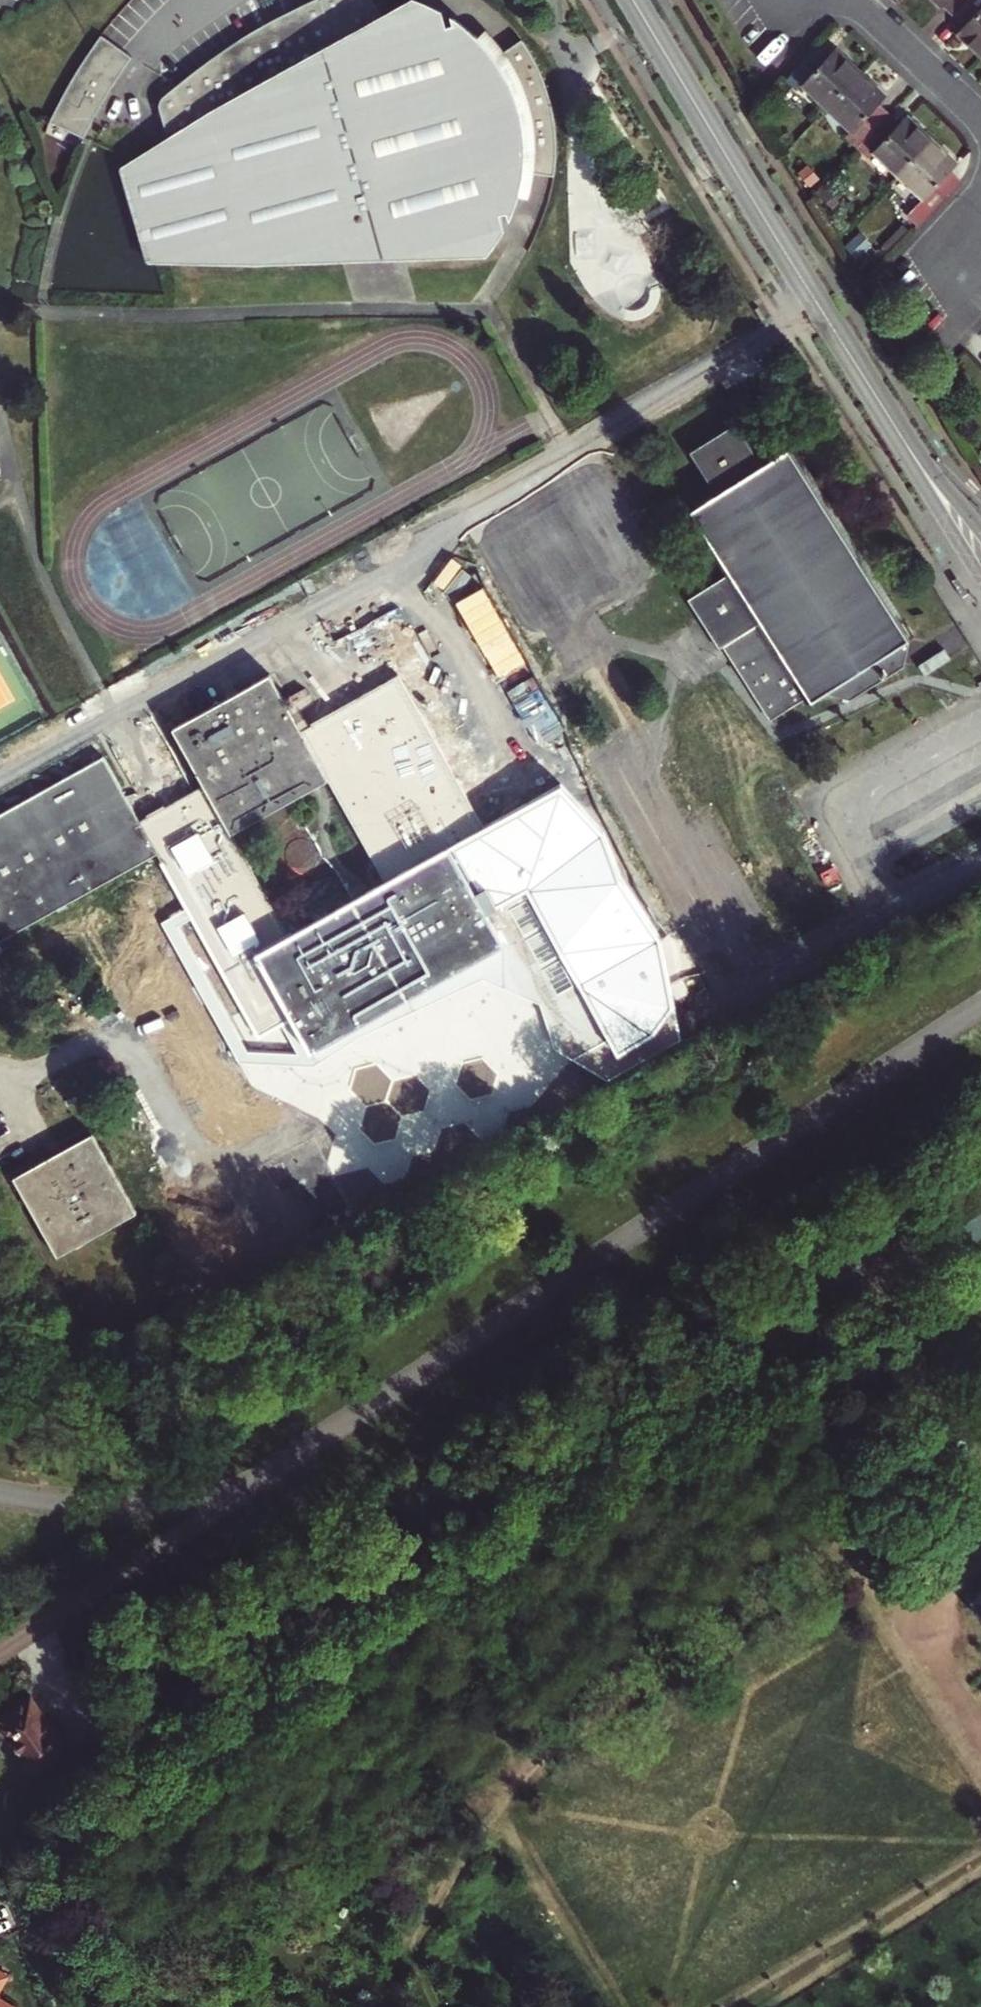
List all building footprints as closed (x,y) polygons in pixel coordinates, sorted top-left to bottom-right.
[(120,166),(146,261),(299,259),(484,248),(499,230),(525,166),(519,115),(505,72),(476,30),(444,5),(426,0),(400,0),(277,64),(120,166)] [(953,21),(973,0),(931,0),(953,21)] [(953,21),(963,31),(956,37),(980,60),(980,0),(973,0),(953,21)] [(106,105),(140,53),(108,32),(72,88),(57,117),(91,133),(106,105)] [(827,58),(820,51),(788,84),(796,92),(802,85),(830,112),(862,79),(833,51),(827,58)] [(885,102),(862,79),(830,112),(854,135),(848,141),(857,149),(888,117),(879,108),(885,102)] [(897,125),(888,117),(857,149),(866,158),(872,152),(898,178),(930,144),(903,119),(897,125)] [(955,168),(930,144),(898,178),(923,201),(905,219),(915,229),(958,183),(949,175),(955,168)] [(718,647),(721,644),(726,641),(736,657),(731,660),(769,719),(803,697),(805,700),(814,695),(816,698),(825,692),(848,698),(901,664),(906,643),(903,638),(909,634),(790,447),(784,450),(782,448),(760,462),(733,420),(687,450),(714,491),(684,510),(723,573),(686,597),(718,647)] [(721,644),(731,660),(736,657),(726,641),(721,644)] [(4,947),(0,940),(157,849),(262,1030),(293,1014),(314,1048),(504,942),(484,905),(523,884),(616,1050),(649,1035),(670,1003),(656,938),(614,875),(602,833),(556,785),(487,825),(395,673),(301,728),(285,701),(292,698),(288,691),(282,695),(267,669),(170,726),(203,781),(139,819),(102,755),(0,812),(0,949),(4,947)] [(96,1133),(20,1176),(65,1255),(141,1212),(96,1133)] [(966,1580),(980,1604),(980,1571),(966,1580)] [(0,1714),(0,1719),(35,1773),(68,1752),(31,1694),(0,1714)] [(0,1999),(0,2006),(13,2006),(0,1999)]
